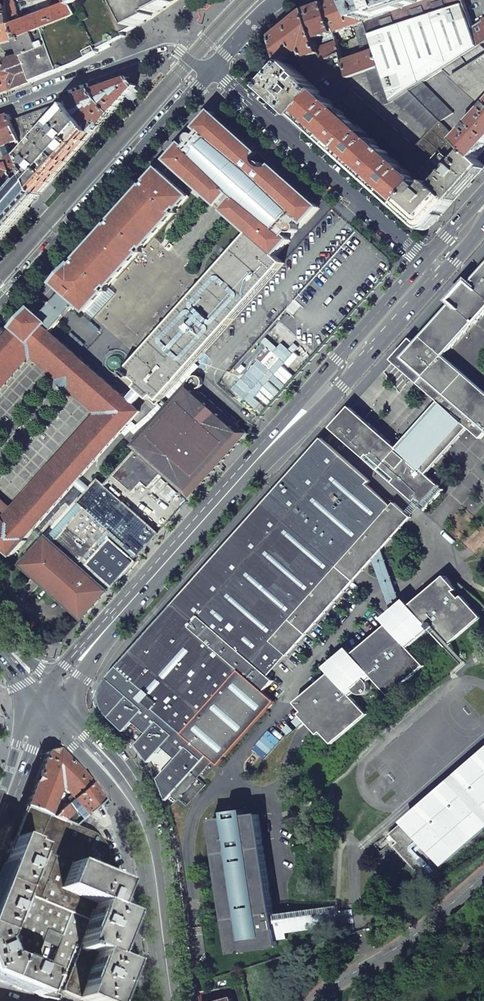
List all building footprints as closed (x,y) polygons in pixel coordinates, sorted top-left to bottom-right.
[(11,26),(10,20),(6,2),(5,0),(3,0),(0,1),(0,28),(11,26)] [(11,26),(16,40),(34,33),(78,16),(72,6),(69,0),(64,0),(66,5),(11,26)] [(137,27),(141,24),(146,22),(145,19),(165,8),(164,6),(176,0),(83,0),(82,1),(72,6),(78,16),(34,33),(40,50),(22,57),(33,83),(59,72),(76,65),(111,46),(110,44),(125,36),(124,33),(137,27)] [(356,26),(362,47),(368,45),(371,52),(375,50),(365,21),(358,0),(336,0),(325,4),(335,34),(356,26)] [(424,0),(358,0),(365,21),(424,0)] [(365,21),(375,50),(380,66),(392,102),(394,101),(409,91),(443,69),(479,46),(473,29),(463,0),(424,0),(365,21)] [(13,1),(6,2),(10,20),(17,19),(18,17),(15,3),(13,1)] [(341,54),(335,34),(325,4),(306,11),(321,54),(323,61),(341,54)] [(297,54),(304,52),(306,59),(321,54),(306,11),(286,26),(273,37),(282,62),(290,59),(289,55),(296,53),(297,54)] [(473,29),(479,46),(482,45),(483,43),(483,22),(473,29)] [(34,33),(16,40),(11,26),(0,28),(0,48),(4,52),(12,51),(15,47),(20,56),(3,60),(5,67),(0,69),(0,95),(7,92),(14,90),(27,85),(33,83),(22,57),(40,50),(34,33)] [(482,45),(479,46),(443,69),(482,104),(483,102),(483,47),(482,45)] [(349,78),(366,71),(380,66),(375,50),(371,52),(344,62),(349,78)] [(286,70),(276,80),(268,89),(281,101),(299,117),(319,93),(321,92),(291,64),(286,70)] [(380,66),(366,71),(374,94),(379,93),(384,106),(392,102),(380,66)] [(409,91),(439,122),(459,142),(483,114),(483,102),(482,104),(443,69),(409,91)] [(131,78),(93,91),(112,115),(137,86),(131,78)] [(376,111),(353,90),(344,100),(347,104),(366,121),(376,111)] [(72,106),(95,134),(112,115),(93,91),(77,97),(68,101),(72,106)] [(409,91),(394,101),(404,110),(406,108),(431,131),(439,122),(409,91)] [(319,93),(299,117),(345,158),(399,207),(420,184),(319,93)] [(23,151),(26,159),(33,178),(40,196),(95,134),(72,106),(68,101),(12,121),(19,140),(23,151)] [(376,111),(366,121),(408,158),(417,147),(377,112),(376,111)] [(168,161),(171,164),(212,200),(223,187),(243,204),(232,217),(251,233),(277,256),(291,240),(286,236),(290,232),(291,233),(293,233),(295,233),(296,233),(299,230),(299,228),(299,227),(298,225),(297,224),(300,219),(305,224),(319,208),(318,207),(214,115),(211,112),(197,128),(200,131),(196,136),(193,136),(192,136),(190,138),(189,139),(189,141),(189,143),(185,148),(182,145),(168,161)] [(459,142),(477,159),(483,152),(483,114),(459,142)] [(3,147),(19,140),(12,121),(10,115),(0,118),(0,141),(3,147)] [(433,183),(454,202),(471,183),(483,168),(483,166),(477,159),(459,142),(439,122),(431,131),(417,147),(408,158),(407,159),(433,183)] [(23,151),(7,159),(9,164),(18,185),(33,178),(26,159),(23,151)] [(18,185),(9,164),(5,165),(7,170),(0,174),(0,192),(18,185)] [(71,298),(168,188),(164,183),(168,179),(162,174),(157,170),(147,181),(150,184),(149,184),(147,183),(145,184),(144,186),(144,187),(145,189),(144,190),(142,187),(113,220),(115,222),(114,223),(113,222),(112,222),(110,223),(109,224),(109,226),(110,228),(109,228),(107,226),(78,260),(80,262),(77,262),(76,262),(74,263),(74,265),(75,267),(75,268),(72,265),(55,284),(63,291),(71,298)] [(40,196),(33,178),(18,185),(0,192),(0,241),(40,196)] [(168,188),(71,298),(77,303),(86,311),(189,197),(168,179),(164,183),(168,188)] [(420,184),(399,207),(409,215),(420,226),(433,225),(454,202),(433,183),(426,190),(420,184)] [(211,202),(231,219),(232,217),(243,204),(223,187),(212,200),(211,202)] [(161,401),(285,263),(277,256),(251,233),(241,244),(125,373),(132,380),(134,377),(141,383),(148,389),(161,401)] [(237,240),(121,369),(125,373),(241,244),(237,240)] [(472,285),(469,283),(451,302),(454,305),(418,346),(412,341),(396,360),(399,366),(411,377),(410,378),(440,404),(398,451),(369,425),(368,426),(356,415),(349,412),(335,428),(333,431),(425,513),(444,491),(426,475),(468,429),(481,441),(483,437),(483,392),(444,357),(474,323),(477,326),(480,323),(479,322),(483,317),(483,272),(472,285)] [(55,300),(40,316),(43,318),(44,318),(49,322),(45,327),(51,333),(77,303),(71,298),(63,291),(55,300)] [(12,556),(27,540),(26,539),(140,412),(133,406),(126,400),(51,333),(45,327),(49,322),(44,318),(43,318),(40,316),(33,309),(30,313),(29,312),(15,328),(16,328),(0,346),(0,376),(30,343),(109,413),(18,516),(9,526),(0,518),(0,546),(12,556)] [(186,387),(137,441),(136,441),(131,447),(136,451),(162,473),(190,499),(248,433),(198,389),(201,388),(203,385),(203,382),(202,379),(199,376),(197,376),(193,377),(191,379),(190,382),(189,381),(184,386),(186,387)] [(141,383),(126,400),(133,406),(144,393),(148,389),(141,383)] [(144,393),(157,405),(161,401),(148,389),(144,393)] [(323,440),(162,621),(161,621),(113,675),(108,682),(107,685),(103,692),(103,695),(103,697),(103,701),(104,704),(107,709),(113,718),(127,733),(135,723),(148,735),(139,745),(150,763),(163,749),(177,760),(159,779),(167,801),(191,776),(192,777),(194,776),(192,774),(208,757),(213,763),(218,767),(276,704),(264,693),(274,682),(270,678),(253,664),(269,646),(272,643),(282,653),(288,658),(351,586),(335,572),(351,555),(367,569),(411,519),(395,504),(392,508),(367,486),(370,483),(323,440)] [(136,451),(114,475),(133,493),(142,482),(148,488),(162,473),(136,451)] [(84,508),(110,530),(139,556),(159,533),(98,479),(78,502),(84,508)] [(9,526),(18,516),(0,500),(0,518),(9,526)] [(84,508),(53,542),(79,565),(110,530),(84,508)] [(22,565),(83,619),(108,591),(79,565),(53,542),(47,537),(22,565)] [(335,572),(351,586),(367,569),(351,555),(335,572)] [(388,626),(353,655),(353,656),(365,670),(343,689),(331,674),(296,704),(303,713),(300,715),(306,722),(309,719),(320,733),(330,745),(366,715),(350,696),(355,692),(357,694),(360,695),(362,696),(364,695),(367,694),(368,692),(369,690),(369,685),(368,683),(367,682),(372,678),(387,696),(423,667),(407,648),(429,630),(445,648),(480,618),(479,616),(462,597),(460,599),(454,593),(457,591),(457,590),(454,587),(446,577),(410,607),(414,612),(393,630),(388,626)] [(468,592),(458,583),(454,587),(457,590),(457,591),(454,593),(460,599),(462,597),(468,592)] [(468,592),(462,597),(479,616),(483,612),(483,607),(468,592)] [(393,630),(414,612),(410,607),(408,604),(386,623),(388,626),(393,630)] [(270,678),(288,658),(282,653),(280,655),(269,646),(253,664),(270,678)] [(351,653),(329,671),(331,674),(343,689),(365,670),(353,656),(353,655),(351,653)] [(320,733),(309,719),(306,722),(317,736),(320,733)] [(47,752),(25,807),(51,818),(90,784),(79,771),(74,767),(70,763),(57,750),(47,752)] [(466,771),(468,774),(441,798),(438,795),(392,835),(399,844),(395,847),(425,881),(483,830),(483,755),(466,771)] [(198,780),(213,763),(208,757),(192,774),(194,776),(198,780)] [(95,807),(101,802),(100,800),(96,793),(90,784),(51,818),(73,827),(90,812),(95,807)] [(41,997),(57,1000),(60,992),(74,997),(84,1000),(112,1000),(124,970),(126,964),(109,957),(113,949),(126,915),(109,908),(114,896),(119,884),(114,881),(117,871),(105,866),(106,860),(106,855),(106,852),(104,847),(103,845),(102,843),(99,839),(93,835),(73,827),(51,818),(25,807),(0,871),(0,981),(10,985),(29,993),(38,996),(41,997)] [(214,822),(232,954),(278,948),(277,941),(288,940),(287,931),(342,924),(343,926),(355,925),(353,911),(336,913),(335,907),(274,916),(259,815),(245,817),(244,811),(238,811),(231,812),(227,813),(228,820),(214,822)] [(228,987),(200,992),(201,1000),(226,1000),(231,1000),(228,987)]
